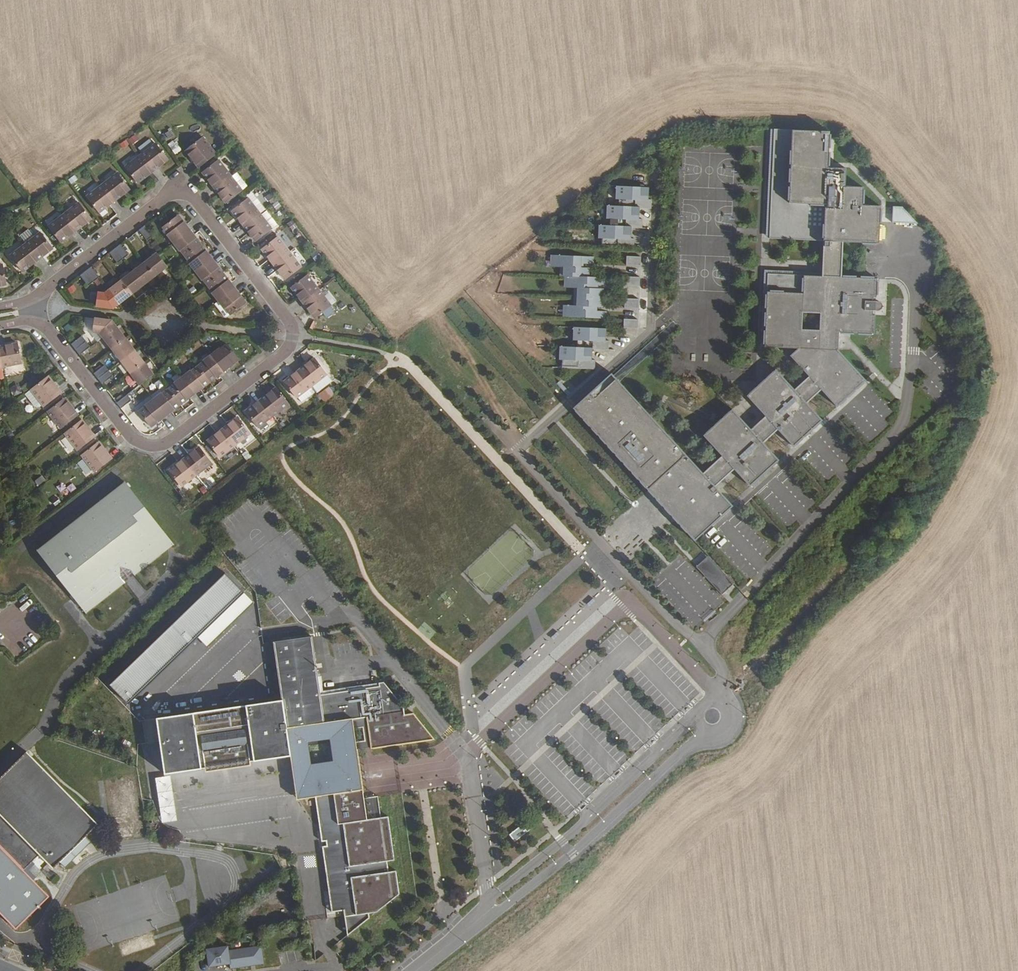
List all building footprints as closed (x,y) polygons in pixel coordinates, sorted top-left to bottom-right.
[(774,129),(770,237),(824,240),(843,241),(878,243),(879,205),(862,204),(862,186),(844,185),(845,168),(827,167),(828,131),(774,129)] [(120,142),(122,147),(137,141),(136,136),(120,142)] [(185,151),(199,168),(216,154),(203,137),(185,151)] [(150,138),(138,148),(141,151),(153,142),(150,138)] [(174,154),(181,150),(174,139),(167,143),(174,154)] [(140,155),(153,171),(168,159),(156,144),(140,155)] [(153,171),(140,155),(125,167),(138,183),(153,171)] [(230,175),(218,160),(202,172),(214,188),(230,175)] [(102,185),(114,201),(129,189),(117,173),(102,185)] [(242,191),(230,175),(214,188),(226,203),(242,191)] [(102,185),(87,197),(99,213),(114,201),(102,185)] [(600,248),(632,248),(632,239),(628,239),(628,228),(639,228),(639,219),(636,219),(636,208),(648,208),(648,199),(645,199),(645,187),(612,187),(612,200),(615,200),(615,208),(609,208),(609,219),(612,219),(612,227),(596,227),(596,240),(600,240),(600,248)] [(260,214),(248,199),(232,211),(244,226),(260,214)] [(91,219),(79,203),(64,214),(76,230),(91,219)] [(892,221),(916,222),(901,205),(892,206),(892,221)] [(76,230),(64,214),(48,226),(61,242),(76,230)] [(272,229),(260,214),(244,226),(256,241),(272,229)] [(174,242),(190,230),(178,215),(162,228),(174,242)] [(139,230),(147,241),(153,236),(144,226),(139,230)] [(28,229),(19,234),(24,241),(32,235),(28,229)] [(201,245),(190,230),(174,242),(185,257),(201,245)] [(41,232),(25,244),(37,260),(53,248),(41,232)] [(289,252),(278,237),(262,249),(273,264),(289,252)] [(822,276),(842,276),(843,241),(824,240),(822,276)] [(10,256),(22,272),(37,260),(25,244),(10,256)] [(115,249),(123,259),(128,255),(120,244),(115,249)] [(212,259),(201,245),(185,257),(196,272),(212,259)] [(123,259),(115,249),(109,253),(117,263),(123,259)] [(301,267),(289,252),(273,264),(285,280),(301,267)] [(158,255),(157,253),(145,263),(155,276),(167,266),(158,255)] [(585,257),(554,257),(554,267),(560,267),(560,277),(567,277),(587,277),(588,268),(580,268),(580,265),(585,265),(585,257)] [(625,266),(639,266),(639,257),(625,257),(625,266)] [(223,274),(212,259),(196,272),(207,286),(223,274)] [(133,272),(143,285),(155,276),(145,263),(133,272)] [(93,282),(99,277),(91,267),(85,271),(93,282)] [(93,282),(85,271),(80,275),(88,286),(93,282)] [(121,281),(131,294),(143,285),(133,272),(121,281)] [(234,288),(223,274),(207,286),(218,301),(234,288)] [(877,300),(876,300),(873,300),(873,296),(876,296),(876,277),(842,276),(822,276),(768,274),(765,347),(802,348),(792,358),(811,378),(822,390),(836,405),(864,379),(838,350),(839,332),(875,334),(875,315),(873,315),(873,310),(876,310),(877,310),(878,310),(879,309),(880,308),(881,307),(881,306),(881,305),(881,304),(881,303),(880,302),(879,301),(878,300),(877,300)] [(319,290),(307,275),(291,287),(303,303),(319,290)] [(575,287),(575,297),(603,298),(603,288),(594,288),(594,285),(600,285),(600,277),(587,277),(567,277),(567,287),(575,287)] [(624,286),(638,286),(639,277),(625,277),(624,286)] [(109,290),(119,303),(131,294),(121,281),(109,290)] [(234,288),(218,301),(230,315),(246,303),(234,288)] [(113,308),(119,303),(109,290),(106,293),(98,292),(96,306),(113,308)] [(319,290),(303,303),(315,318),(331,306),(319,290)] [(566,307),(566,318),(607,319),(608,311),(594,311),(594,307),(603,308),(603,298),(575,297),(575,307),(566,307)] [(624,308),(638,308),(638,300),(624,299),(624,308)] [(103,337),(116,327),(111,321),(94,319),(93,332),(100,334),(103,337)] [(624,329),(638,329),(638,320),(624,320),(624,329)] [(103,337),(112,349),(125,339),(116,327),(103,337)] [(606,341),(606,329),(574,328),(573,341),(577,341),(576,349),(560,349),(560,361),(563,361),(563,369),(595,370),(596,361),(592,361),(592,350),(609,351),(609,342),(606,341)] [(82,336),(71,344),(75,350),(86,341),(82,336)] [(125,339),(112,349),(121,361),(134,351),(125,339)] [(86,341),(75,350),(80,355),(90,347),(86,341)] [(226,343),(211,355),(224,371),(239,359),(226,343)] [(0,347),(0,355),(2,367),(21,363),(18,344),(0,347)] [(134,351),(121,361),(130,373),(144,362),(134,351)] [(224,371),(211,355),(197,366),(209,382),(224,371)] [(299,370),(311,386),(327,374),(314,358),(299,370)] [(130,373),(140,385),(153,375),(144,362),(130,373)] [(94,373),(98,379),(108,371),(104,365),(94,373)] [(209,382),(197,366),(182,377),(195,393),(209,382)] [(311,386),(299,370),(284,382),(296,398),(311,386)] [(113,376),(108,371),(98,379),(102,384),(113,376)] [(778,371),(749,398),(768,418),(778,430),(793,445),(821,419),(807,403),(797,392),(778,371)] [(599,402),(620,384),(611,375),(591,394),(599,402)] [(61,393),(48,376),(31,389),(44,406),(61,393)] [(182,377),(168,388),(180,404),(195,393),(182,377)] [(797,392),(807,403),(822,390),(811,378),(797,392)] [(560,381),(554,387),(564,397),(570,391),(560,381)] [(697,541),(734,507),(716,488),(704,474),(620,384),(599,402),(591,394),(574,409),(651,492),(667,476),(695,506),(678,521),(697,541)] [(325,402),(334,392),(326,386),(318,397),(325,402)] [(168,388),(153,399),(166,416),(180,404),(168,388)] [(261,400),(273,416),(288,404),(276,388),(261,400)] [(127,395),(116,403),(121,409),(131,400),(127,395)] [(78,415),(65,398),(48,411),(61,428),(78,415)] [(153,399),(139,411),(151,427),(166,416),(153,399)] [(273,416),(261,400),(246,411),(258,427),(273,416)] [(750,485),(778,459),(764,443),(753,432),(735,411),(706,438),(723,456),(736,470),(750,485)] [(238,417),(222,429),(235,445),(250,434),(238,417)] [(753,432),(764,443),(778,430),(768,418),(753,432)] [(95,437),(82,420),(65,433),(78,450),(95,437)] [(235,445),(222,429),(207,441),(219,457),(235,445)] [(256,438),(247,448),(252,452),(261,443),(256,438)] [(112,459),(99,442),(81,455),(95,472),(112,459)] [(199,447),(184,459),(196,475),(212,463),(199,447)] [(716,488),(736,470),(723,456),(704,474),(716,488)] [(184,459),(169,471),(181,487),(196,475),(184,459)] [(43,475),(34,480),(37,486),(46,481),(43,475)] [(651,492),(678,521),(695,506),(667,476),(651,492)] [(36,550),(86,613),(124,583),(122,580),(132,572),(134,575),(173,544),(124,481),(36,550)] [(716,587),(728,577),(710,557),(698,568),(716,587)] [(718,604),(686,562),(668,576),(702,621),(715,611),(713,609),(718,604)] [(225,574),(108,684),(127,704),(244,594),(225,574)] [(716,587),(724,596),(736,585),(728,577),(716,587)] [(278,593),(271,596),(279,612),(286,609),(278,593)] [(593,599),(587,605),(589,607),(596,601),(593,599)] [(557,632),(551,638),(553,640),(559,634),(557,632)] [(315,794),(332,912),(344,910),(347,936),(369,918),(369,913),(377,912),(399,894),(401,870),(394,871),(393,861),(400,860),(396,816),(388,817),(386,795),(364,798),(359,748),(434,740),(414,713),(405,714),(404,707),(384,682),(379,683),(379,686),(320,693),(312,637),(274,641),(283,699),(157,718),(165,773),(171,772),(291,754),(297,797),(315,794)] [(524,662),(518,668),(520,671),(527,665),(524,662)] [(489,695),(482,701),(485,704),(491,697),(489,695)] [(29,749),(0,779),(0,897),(20,915),(47,886),(31,869),(45,854),(58,867),(103,820),(29,749)] [(178,818),(171,772),(165,773),(156,774),(163,820),(178,818)] [(520,825),(509,836),(515,843),(526,832),(520,825)] [(77,854),(85,862),(95,851),(88,843),(77,854)] [(40,861),(34,868),(42,876),(48,869),(47,868),(48,867),(44,863),(44,864),(40,861)] [(89,951),(178,922),(163,876),(74,905),(89,951)] [(264,961),(262,946),(229,951),(228,947),(207,951),(210,969),(231,965),(231,970),(248,967),(247,964),(264,961)] [(294,949),(279,954),(283,964),(298,959),(294,949)]
